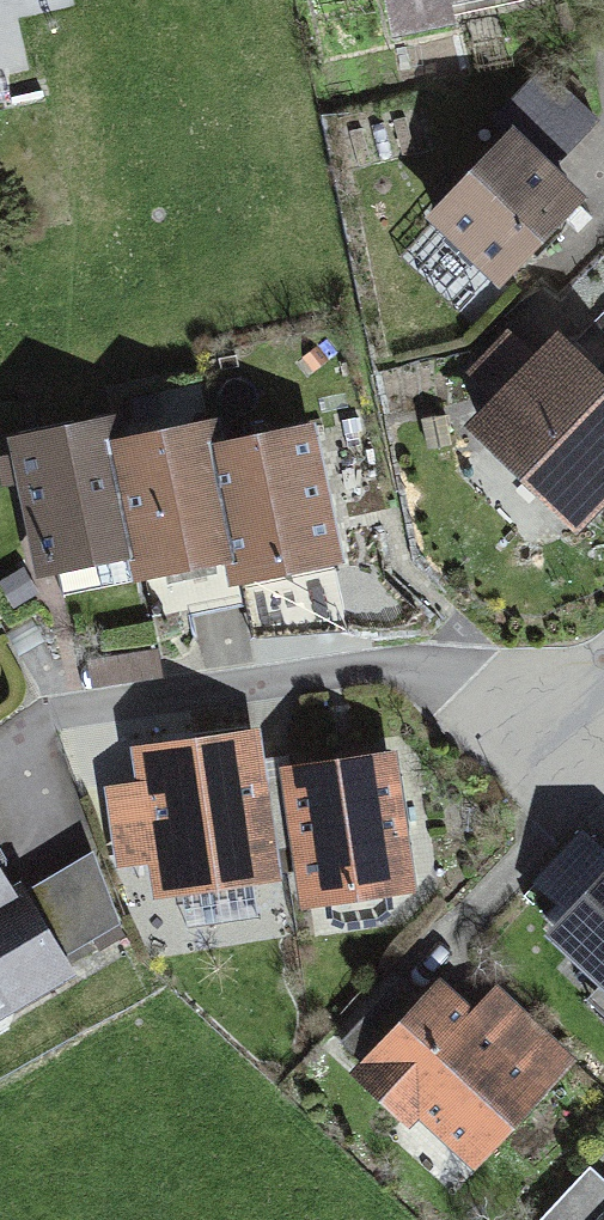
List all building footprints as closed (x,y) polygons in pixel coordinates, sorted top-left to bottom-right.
[(392,44),(456,30),(453,15),(520,0),(382,0),(392,44)] [(486,126),(506,141),(510,137),(549,174),(601,126),(541,67),(486,126)] [(549,174),(510,137),(506,141),(423,230),(499,301),(586,209),(549,174)] [(555,340),(534,362),(505,334),(463,381),(492,407),(461,440),(574,544),(603,514),(603,387),(555,340)] [(103,431),(7,450),(34,589),(130,570),(134,591),(225,573),(229,595),(342,573),(314,432),(213,452),(209,431),(107,451),(103,431)] [(287,881),(261,731),(126,754),(153,904),(287,881)] [(401,753),(291,771),(314,913),(424,895),(401,753)] [(0,876),(0,1031),(74,983),(63,969),(120,929),(92,857),(16,902),(0,876)] [(543,945),(603,1001),(603,879),(543,945)] [(472,1016),(438,984),(421,1002),(400,985),(342,1049),(359,1066),(345,1080),(405,1136),(417,1123),(474,1180),(577,1063),(497,988),(472,1016)] [(590,1171),(545,1219),(603,1219),(603,1184),(590,1171)]
